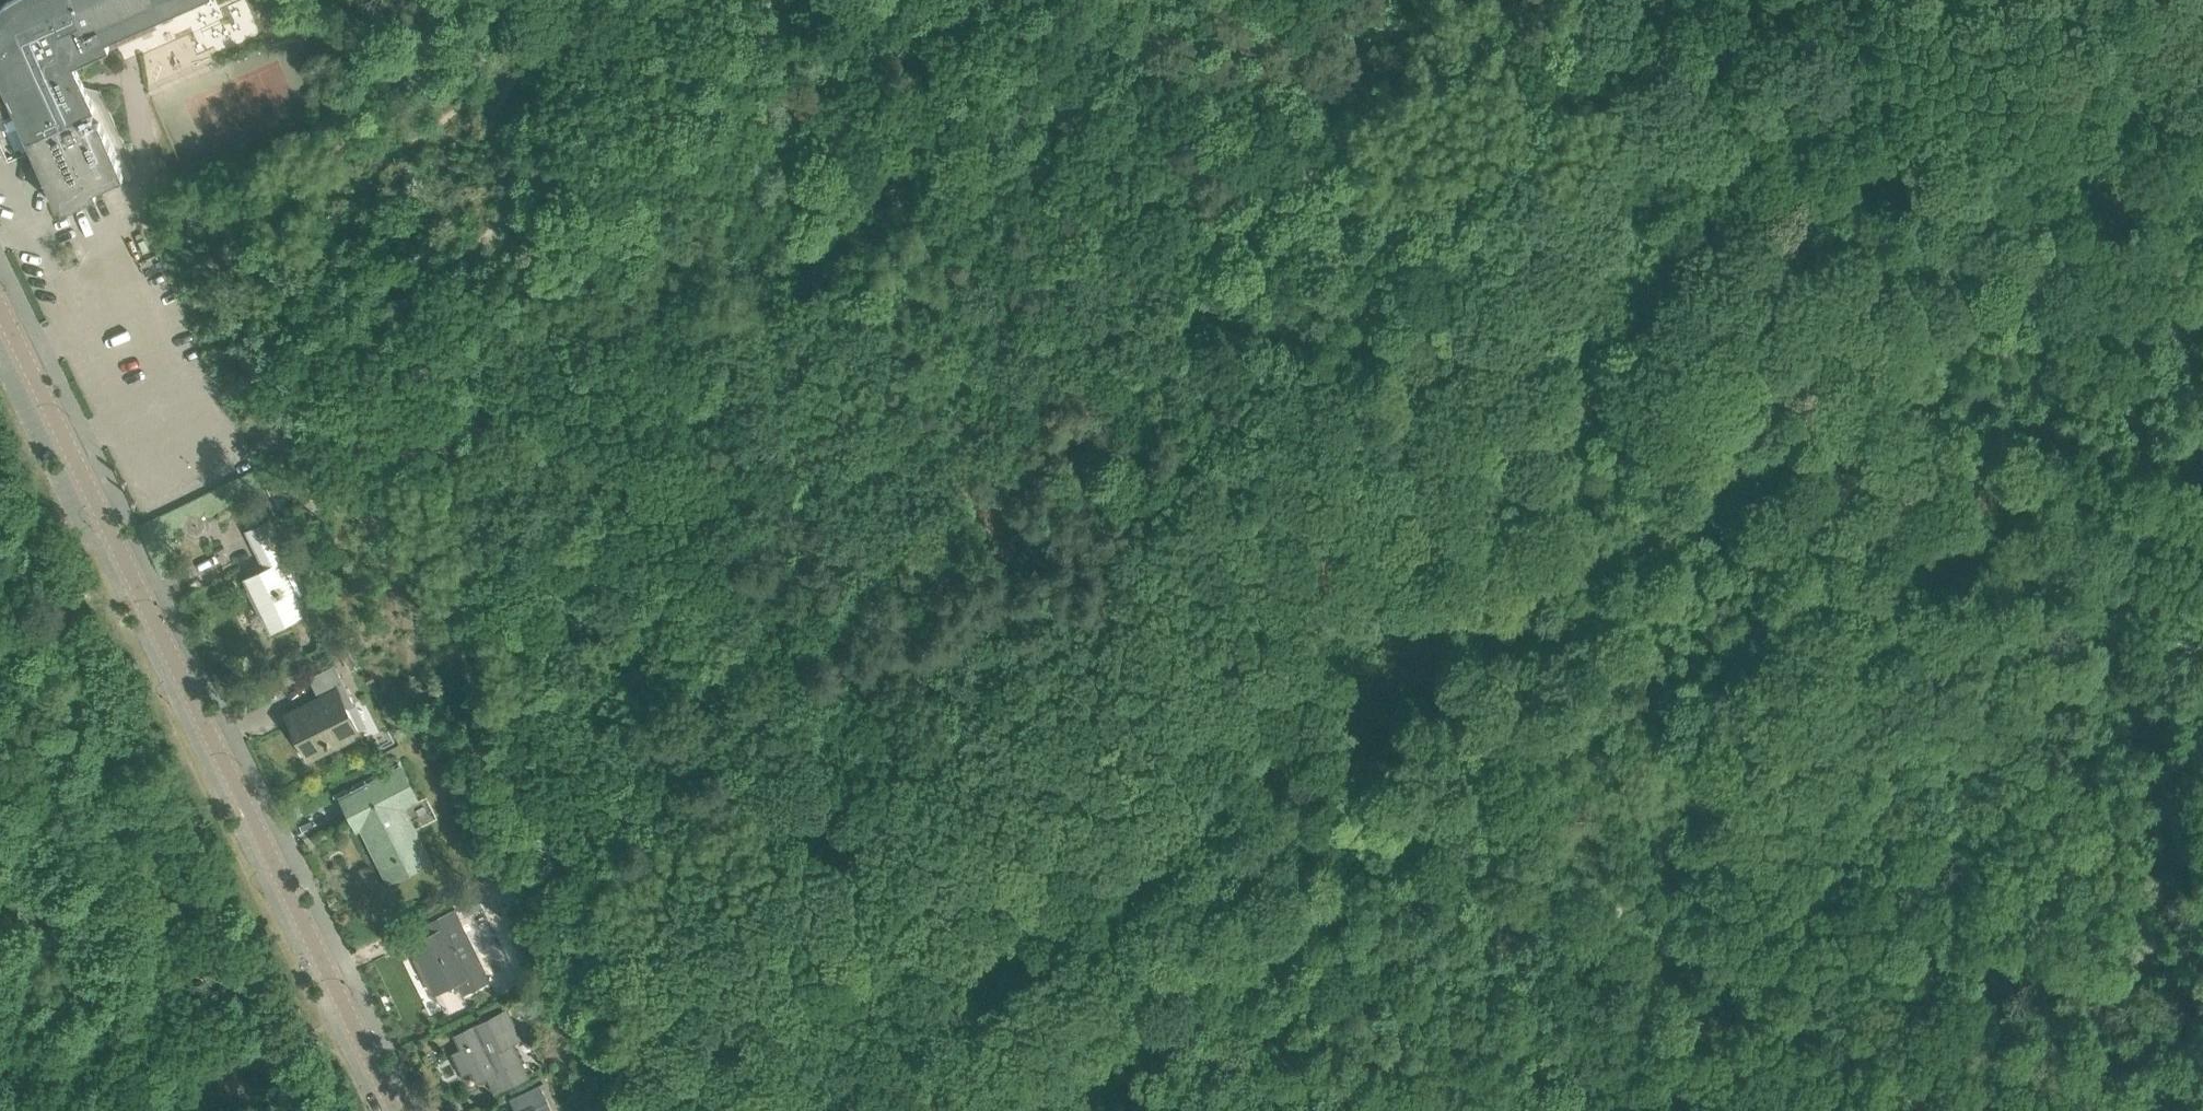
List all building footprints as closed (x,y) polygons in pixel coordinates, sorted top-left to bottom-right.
[(87,114),(92,112),(72,66),(109,49),(105,38),(133,26),(135,32),(152,24),(150,19),(192,0),(0,0),(0,125),(16,118),(55,208),(58,207),(61,213),(95,198),(92,192),(96,191),(122,180),(98,125),(93,128),(87,114)] [(267,78),(259,80),(265,105),(293,97),(282,57),(269,61),(271,70),(265,72),(267,78)] [(245,579),(270,629),(311,609),(303,593),(304,592),(298,579),(290,583),(279,562),(289,558),(271,520),(247,531),(265,569),(245,579)] [(318,697),(285,713),(295,733),(302,729),(312,751),(337,738),(340,743),(359,733),(346,708),(353,704),(333,664),(308,677),(318,697)] [(430,860),(397,794),(411,787),(401,765),(341,795),(357,828),(361,826),(388,880),(430,860)] [(459,980),(464,991),(487,980),(473,953),(458,921),(460,920),(455,909),(430,922),(435,932),(410,944),(434,992),(459,980)] [(492,1072),(501,1089),(528,1076),(512,1042),(521,1037),(507,1009),(455,1035),(461,1048),(452,1052),(462,1073),(471,1069),(477,1080),(492,1072)] [(539,1086),(510,1100),(516,1110),(551,1110),(539,1086)]
